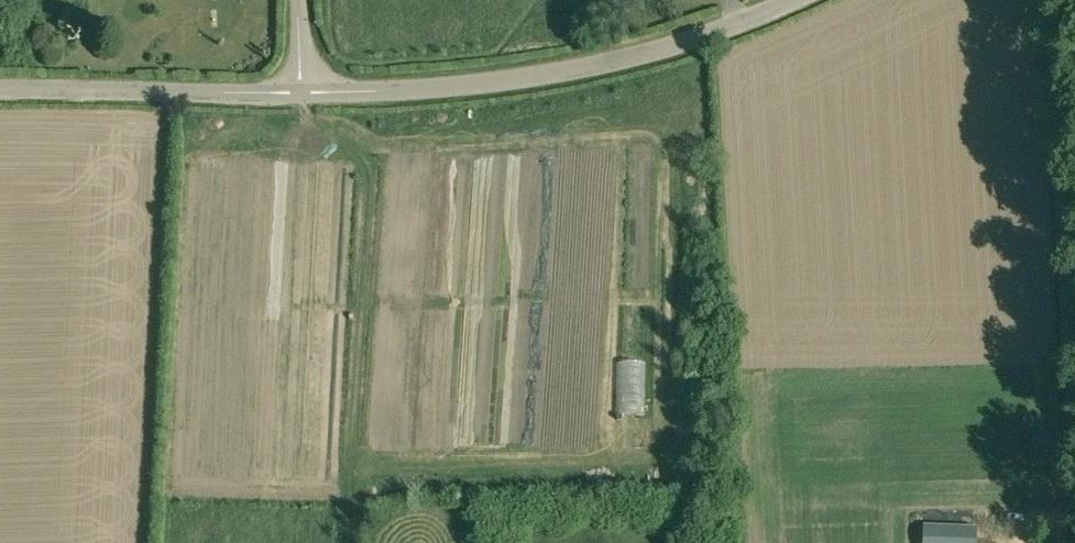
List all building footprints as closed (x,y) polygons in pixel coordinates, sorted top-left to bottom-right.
[(923,526),(923,542),(975,542),(976,527),(923,526)]
